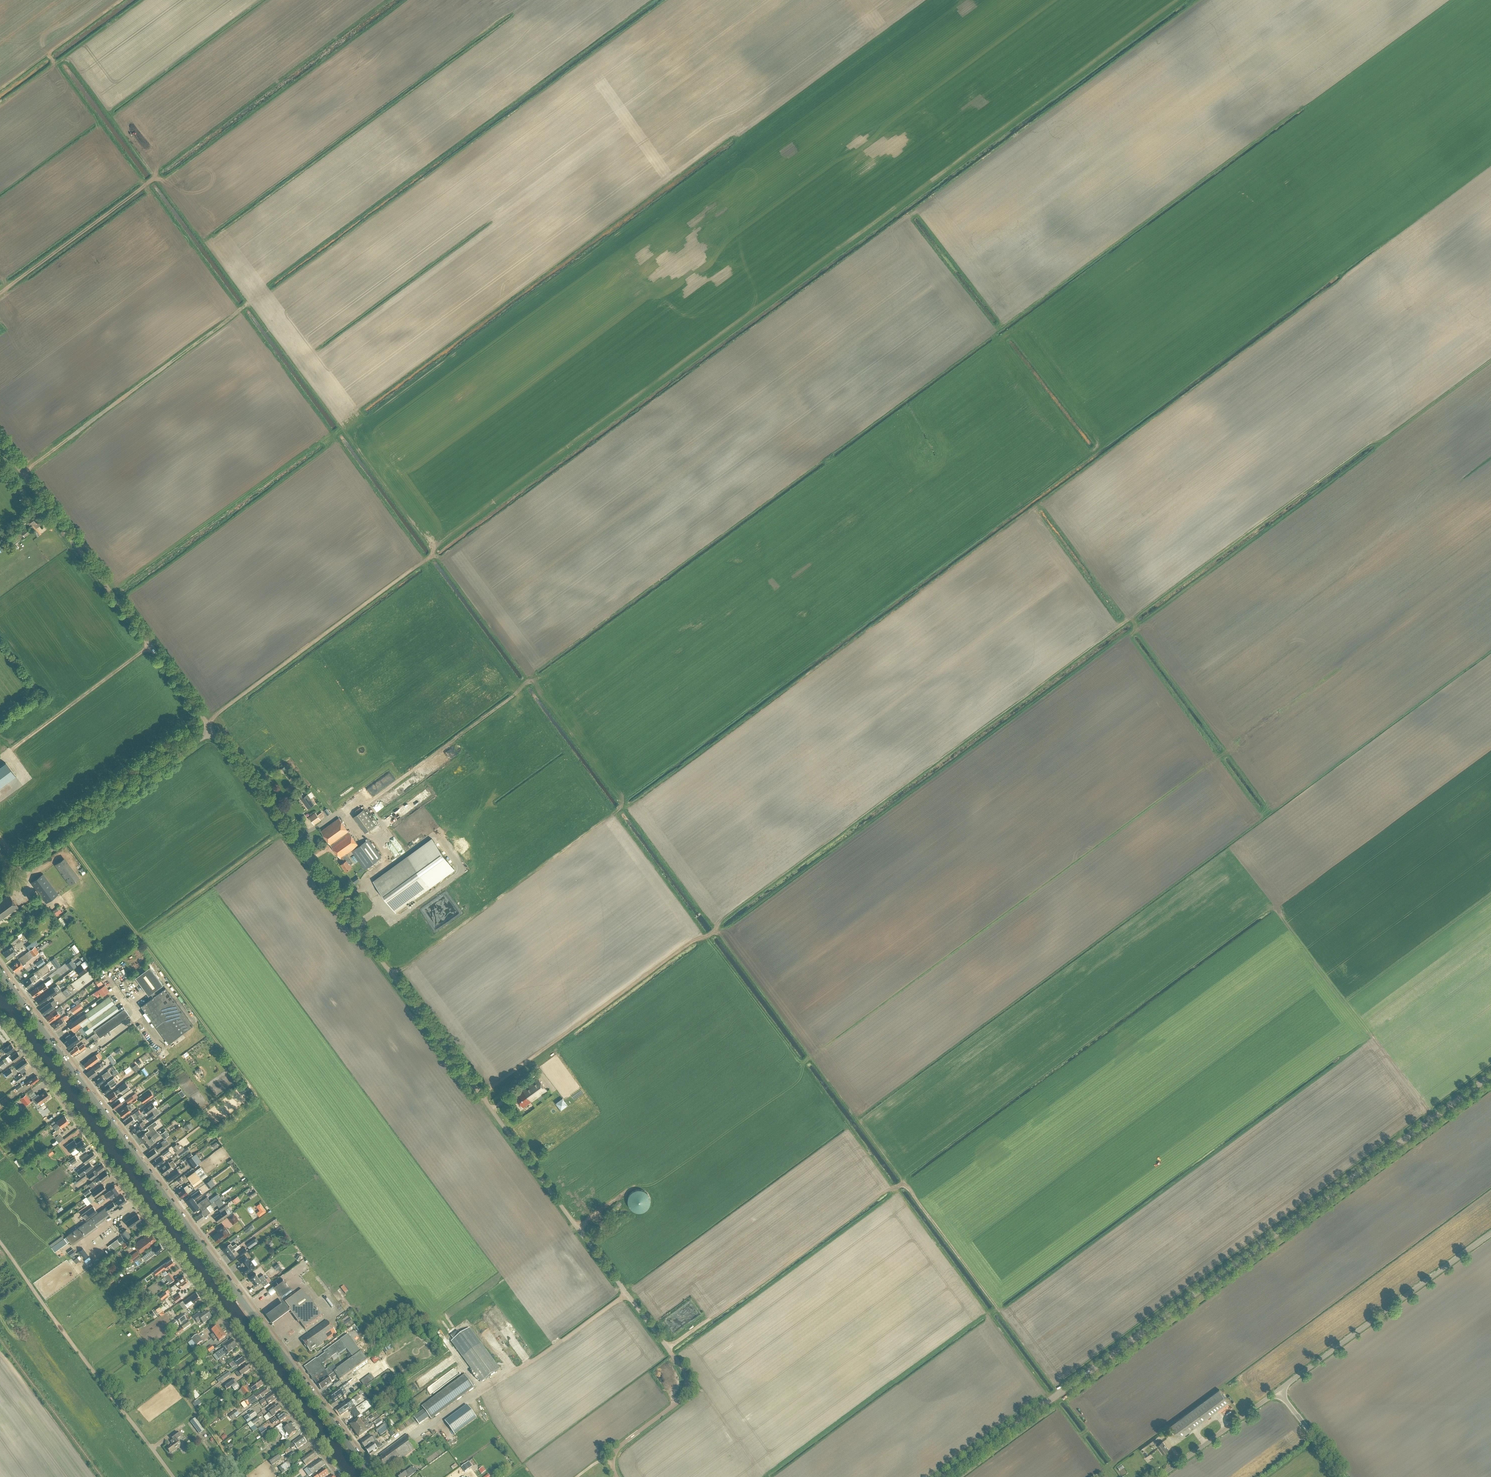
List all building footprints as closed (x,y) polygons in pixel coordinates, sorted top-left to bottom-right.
[(38,521),(38,520),(42,517),(39,512),(35,515),(34,513),(27,519),(30,522),(28,523),(29,525),(31,523),(33,526),(38,521)] [(24,537),(32,532),(28,527),(21,532),(24,537)] [(6,762),(0,767),(0,787),(16,776),(6,762)] [(390,773),(367,787),(371,795),(395,781),(390,773)] [(304,803),(308,809),(315,804),(308,794),(301,799),(299,801),(302,805),(304,803)] [(374,825),(364,811),(359,814),(357,812),(352,815),(363,832),(374,825)] [(321,820),(315,812),(309,818),(314,825),(321,820)] [(352,867),(349,863),(352,861),(351,859),(347,853),(351,850),(365,869),(382,857),(369,839),(359,846),(339,818),(321,831),(341,858),(344,862),(341,864),(346,871),(352,867)] [(374,881),(396,911),(454,869),(432,838),(374,881)] [(80,878),(64,857),(55,865),(70,885),(80,878)] [(58,894),(43,873),(31,882),(46,903),(58,894)] [(3,919),(19,908),(9,894),(0,901),(0,920),(2,918),(3,919)] [(57,916),(63,912),(60,907),(53,911),(57,916)] [(12,944),(20,938),(17,934),(9,940),(12,944)] [(28,949),(37,942),(34,939),(25,946),(28,949)] [(17,951),(13,945),(3,952),(8,958),(17,951)] [(31,959),(39,953),(36,948),(34,949),(33,947),(26,952),(27,954),(31,959)] [(50,959),(55,968),(60,965),(54,956),(50,959)] [(15,964),(12,967),(15,971),(19,968),(20,968),(23,966),(22,964),(26,962),(23,958),(20,961),(19,960),(15,964)] [(45,962),(42,958),(35,963),(38,967),(45,962)] [(76,966),(72,959),(66,963),(71,970),(76,966)] [(81,964),(75,969),(80,975),(86,971),(81,964)] [(150,967),(136,977),(148,994),(150,993),(153,996),(141,1005),(169,1043),(193,1025),(165,988),(157,994),(154,990),(162,984),(150,967)] [(32,981),(37,978),(36,978),(38,976),(36,973),(34,974),(34,975),(24,983),(27,988),(34,983),(32,981)] [(95,981),(99,987),(104,984),(99,978),(95,981)] [(48,987),(44,982),(37,987),(30,992),(34,997),(38,994),(48,987)] [(109,991),(105,984),(97,990),(102,996),(109,991)] [(40,998),(37,1000),(37,1001),(37,1002),(38,1003),(39,1003),(39,1004),(44,1000),(44,1001),(47,999),(49,999),(51,997),(50,996),(57,992),(53,987),(40,997),(40,998)] [(71,993),(67,988),(62,991),(66,997),(71,993)] [(94,1029),(99,1037),(130,1015),(123,1006),(118,1009),(109,996),(69,1025),(74,1032),(82,1026),(87,1034),(94,1029)] [(47,1012),(48,1013),(54,1008),(53,1006),(57,1003),(54,999),(40,1009),(44,1015),(47,1012)] [(83,1006),(79,1002),(72,1007),(75,1012),(83,1006)] [(51,1013),(46,1017),(50,1022),(54,1019),(55,1019),(62,1014),(63,1010),(62,1008),(63,1008),(61,1005),(51,1013)] [(66,1023),(62,1017),(57,1022),(53,1025),(56,1030),(60,1027),(66,1023)] [(87,1040),(95,1034),(93,1031),(85,1037),(87,1040)] [(69,1047),(80,1039),(75,1033),(71,1036),(70,1034),(66,1037),(67,1039),(64,1041),(69,1047)] [(6,1051),(7,1053),(15,1048),(11,1043),(4,1048),(3,1047),(0,1049),(0,1050),(3,1054),(6,1051)] [(74,1047),(74,1048),(70,1051),(72,1055),(76,1053),(80,1051),(85,1047),(83,1044),(78,1047),(77,1045),(74,1047)] [(9,1062),(13,1060),(14,1061),(20,1056),(17,1051),(11,1056),(10,1054),(6,1057),(9,1062)] [(142,1060),(150,1056),(148,1052),(140,1056),(142,1060)] [(88,1060),(84,1064),(84,1065),(85,1067),(86,1067),(90,1064),(91,1065),(94,1063),(99,1059),(98,1058),(98,1057),(96,1054),(88,1060)] [(14,1065),(18,1071),(25,1066),(25,1065),(28,1063),(25,1058),(14,1065)] [(100,1064),(94,1068),(93,1068),(86,1073),(90,1079),(93,1076),(94,1077),(98,1074),(96,1071),(102,1067),(100,1064)] [(140,1069),(136,1064),(131,1067),(135,1072),(140,1069)] [(161,1076),(167,1073),(163,1065),(157,1068),(161,1076)] [(10,1068),(4,1073),(7,1077),(13,1072),(10,1068)] [(105,1080),(104,1078),(105,1077),(106,1078),(111,1074),(108,1069),(101,1074),(95,1079),(96,1081),(97,1083),(98,1083),(99,1084),(102,1082),(103,1082),(105,1081),(105,1080)] [(18,1082),(24,1077),(21,1073),(15,1078),(18,1082)] [(27,1085),(30,1083),(32,1085),(35,1083),(35,1082),(39,1079),(36,1075),(33,1078),(33,1077),(25,1083),(27,1085)] [(101,1087),(105,1093),(112,1088),(111,1087),(117,1083),(113,1077),(107,1082),(108,1082),(101,1087)] [(522,1089),(523,1090),(519,1093),(520,1094),(515,1097),(523,1108),(547,1090),(538,1078),(522,1089)] [(118,1088),(114,1092),(114,1091),(107,1096),(111,1101),(117,1096),(116,1094),(120,1091),(122,1094),(130,1088),(125,1082),(118,1087),(118,1088)] [(46,1098),(50,1095),(46,1090),(39,1095),(38,1093),(32,1098),(36,1103),(38,1102),(40,1104),(46,1099),(46,1098)] [(141,1099),(143,1102),(152,1096),(150,1092),(141,1099)] [(31,1101),(26,1094),(20,1099),(25,1106),(31,1101)] [(499,1094),(491,1099),(495,1104),(502,1099),(499,1094)] [(122,1103),(121,1102),(125,1099),(122,1096),(118,1098),(115,1101),(116,1101),(111,1105),(114,1108),(119,1105),(122,1103)] [(129,1112),(130,1111),(130,1110),(133,1107),(131,1104),(133,1102),(134,1102),(137,1099),(136,1097),(135,1098),(128,1103),(126,1105),(119,1111),(121,1113),(120,1114),(121,1116),(122,1115),(123,1116),(128,1113),(129,1112)] [(556,1102),(561,1109),(568,1104),(564,1099),(562,1097),(556,1102)] [(17,1102),(14,1104),(19,1111),(22,1109),(22,1108),(23,1107),(21,1105),(20,1105),(17,1102)] [(156,1108),(152,1102),(143,1109),(144,1110),(141,1112),(139,1109),(123,1121),(127,1126),(131,1123),(135,1120),(134,1119),(136,1118),(139,1121),(145,1116),(152,1111),(156,1108)] [(152,1111),(145,1116),(148,1120),(155,1115),(152,1111)] [(57,1129),(61,1126),(61,1127),(69,1122),(65,1115),(57,1121),(57,1122),(52,1126),(56,1130),(57,1129)] [(145,1124),(143,1121),(135,1127),(132,1130),(134,1133),(139,1130),(140,1130),(143,1128),(142,1126),(145,1124)] [(147,1136),(155,1130),(153,1127),(154,1126),(157,1124),(155,1121),(151,1124),(147,1127),(149,1130),(145,1133),(147,1136)] [(56,1130),(53,1132),(54,1133),(52,1134),(58,1142),(64,1138),(60,1133),(59,1133),(57,1129),(56,1130)] [(140,1136),(143,1142),(157,1132),(155,1130),(147,1136),(145,1133),(140,1136)] [(160,1134),(164,1139),(169,1135),(166,1130),(160,1134)] [(159,1134),(157,1131),(157,1132),(143,1142),(147,1147),(155,1141),(154,1139),(159,1134)] [(74,1140),(66,1146),(70,1152),(71,1152),(72,1154),(74,1154),(79,1151),(78,1150),(86,1144),(82,1139),(77,1143),(74,1140)] [(159,1150),(164,1146),(161,1143),(149,1151),(150,1152),(146,1155),(149,1158),(150,1157),(151,1158),(158,1153),(156,1151),(159,1150)] [(88,1154),(87,1153),(81,1158),(85,1163),(96,1155),(92,1151),(88,1154)] [(191,1152),(182,1159),(184,1162),(193,1155),(191,1152)] [(186,1160),(192,1168),(197,1164),(201,1161),(196,1153),(186,1160)] [(165,1161),(163,1158),(164,1158),(163,1157),(162,1157),(161,1155),(155,1159),(156,1160),(152,1163),(155,1166),(158,1164),(159,1165),(165,1161)] [(162,1172),(174,1163),(172,1160),(169,1163),(168,1162),(159,1168),(162,1172)] [(164,1175),(173,1168),(176,1165),(174,1163),(162,1172),(164,1175)] [(95,1169),(87,1175),(91,1179),(105,1168),(102,1164),(98,1167),(97,1166),(94,1168),(95,1169)] [(80,1175),(85,1171),(82,1166),(76,1171),(80,1175)] [(180,1167),(179,1166),(165,1176),(169,1181),(180,1173),(177,1169),(180,1167)] [(200,1167),(187,1177),(194,1186),(194,1185),(202,1179),(207,1176),(200,1167)] [(106,1171),(95,1179),(98,1184),(105,1178),(108,1175),(106,1171)] [(85,1173),(76,1180),(78,1182),(87,1175),(85,1173)] [(205,1183),(209,1188),(215,1183),(212,1178),(205,1183)] [(205,1183),(202,1179),(194,1185),(195,1186),(193,1187),(195,1190),(205,1183)] [(94,1196),(95,1197),(106,1188),(103,1185),(97,1189),(92,1193),(91,1194),(86,1197),(86,1196),(82,1199),(87,1205),(90,1202),(95,1199),(93,1196),(94,1196)] [(181,1197),(188,1192),(187,1192),(190,1190),(187,1185),(184,1187),(180,1190),(178,1192),(181,1197)] [(111,1198),(119,1192),(114,1186),(104,1194),(107,1197),(109,1196),(111,1198)] [(645,1191),(643,1189),(641,1189),(639,1189),(636,1189),(634,1190),(633,1191),(632,1191),(631,1192),(630,1193),(629,1194),(628,1196),(627,1199),(627,1201),(628,1203),(628,1205),(629,1207),(631,1209),(633,1211),(636,1212),(638,1213),(641,1212),(643,1212),(645,1211),(647,1210),(649,1208),(650,1205),(651,1203),(651,1200),(650,1197),(649,1194),(648,1193),(646,1192),(645,1191)] [(192,1196),(186,1201),(190,1206),(196,1202),(194,1199),(202,1193),(199,1190),(191,1196),(192,1196)] [(120,1206),(127,1200),(123,1196),(116,1201),(114,1203),(113,1202),(107,1206),(110,1210),(118,1204),(120,1206)] [(197,1203),(196,1202),(190,1206),(193,1210),(199,1206),(202,1210),(212,1203),(207,1196),(197,1203)] [(260,1202),(257,1205),(260,1209),(257,1212),(259,1215),(266,1210),(260,1202)] [(93,1205),(81,1214),(86,1220),(97,1211),(93,1205)] [(195,1217),(198,1222),(205,1217),(204,1216),(210,1212),(213,1209),(210,1205),(207,1207),(202,1211),(202,1212),(195,1217)] [(227,1208),(225,1205),(219,1210),(221,1212),(214,1217),(217,1222),(228,1214),(232,1211),(229,1207),(227,1208)] [(108,1212),(110,1210),(107,1206),(105,1208),(67,1236),(73,1244),(84,1236),(97,1227),(96,1225),(110,1215),(111,1214),(112,1213),(110,1211),(109,1211),(108,1212)] [(238,1220),(233,1213),(228,1217),(233,1224),(238,1220)] [(129,1227),(141,1219),(137,1214),(125,1222),(129,1227)] [(125,1228),(123,1225),(124,1224),(121,1219),(114,1224),(119,1232),(125,1228)] [(255,1236),(273,1223),(271,1221),(253,1233),(255,1236)] [(229,1233),(227,1230),(224,1225),(217,1230),(218,1231),(213,1236),(214,1238),(214,1239),(216,1241),(217,1241),(217,1242),(227,1234),(229,1233)] [(121,1233),(125,1239),(131,1235),(126,1229),(121,1233)] [(142,1238),(134,1244),(141,1252),(145,1249),(144,1248),(146,1247),(147,1247),(150,1245),(149,1244),(156,1239),(151,1233),(150,1235),(149,1234),(147,1235),(147,1234),(143,1237),(144,1237),(142,1238)] [(121,1235),(117,1238),(121,1244),(125,1240),(121,1235)] [(55,1252),(67,1243),(64,1238),(51,1247),(55,1252)] [(249,1242),(252,1246),(257,1242),(258,1241),(256,1238),(254,1239),(254,1238),(249,1242)] [(159,1251),(163,1248),(159,1243),(148,1251),(141,1256),(145,1260),(155,1253),(156,1254),(160,1251),(159,1251)] [(232,1245),(230,1243),(222,1249),(226,1254),(237,1245),(236,1243),(232,1245)] [(239,1244),(237,1245),(226,1254),(230,1259),(235,1255),(233,1252),(235,1250),(240,1247),(239,1244)] [(238,1252),(241,1255),(247,1251),(245,1247),(238,1252)] [(83,1248),(79,1251),(84,1258),(88,1255),(83,1248)] [(136,1250),(130,1255),(134,1260),(140,1256),(136,1250)] [(242,1267),(239,1269),(243,1274),(255,1266),(250,1260),(249,1261),(245,1255),(239,1260),(242,1264),(242,1267)] [(167,1269),(169,1267),(169,1266),(174,1262),(171,1259),(166,1263),(166,1262),(154,1271),(156,1274),(165,1267),(167,1269)] [(175,1279),(169,1271),(164,1275),(168,1281),(165,1284),(166,1286),(175,1279)] [(263,1274),(259,1277),(255,1273),(249,1278),(255,1285),(260,1281),(263,1286),(268,1282),(266,1278),(263,1274)] [(165,1290),(158,1296),(160,1300),(170,1292),(170,1293),(173,1290),(174,1291),(178,1287),(179,1288),(185,1284),(185,1283),(188,1281),(184,1276),(175,1282),(175,1283),(171,1287),(171,1286),(168,1288),(168,1289),(165,1290)] [(283,1279),(273,1286),(276,1290),(277,1292),(287,1285),(283,1279)] [(345,1294),(348,1291),(343,1285),(340,1288),(345,1294)] [(307,1297),(302,1290),(296,1294),(295,1293),(283,1302),(299,1324),(300,1323),(306,1331),(323,1318),(317,1310),(318,1309),(309,1297),(307,1297)] [(196,1292),(183,1301),(186,1305),(188,1307),(193,1303),(196,1301),(195,1300),(200,1297),(196,1292)] [(159,1306),(153,1309),(157,1317),(163,1313),(159,1306)] [(211,1318),(207,1312),(201,1317),(199,1314),(193,1318),(197,1324),(201,1321),(203,1325),(211,1318)] [(183,1314),(176,1320),(180,1325),(187,1320),(183,1314)] [(352,1321),(350,1318),(342,1324),(344,1327),(352,1321)] [(174,1320),(167,1326),(171,1331),(178,1326),(174,1320)] [(176,1336),(191,1326),(187,1321),(180,1327),(181,1328),(179,1329),(180,1331),(175,1334),(176,1336)] [(316,1349),(336,1335),(327,1321),(301,1340),(310,1352),(316,1349)] [(213,1334),(210,1336),(212,1339),(222,1332),(218,1327),(211,1332),(213,1334)] [(452,1342),(482,1383),(499,1370),(469,1329),(452,1342)] [(226,1337),(222,1332),(212,1339),(214,1342),(217,1340),(219,1342),(226,1337)] [(203,1342),(198,1335),(191,1340),(196,1347),(203,1342)] [(361,1352),(348,1335),(324,1353),(325,1354),(307,1367),(312,1373),(310,1374),(322,1390),(332,1383),(334,1381),(333,1379),(337,1377),(340,1381),(368,1361),(361,1352)] [(229,1355),(228,1354),(237,1348),(231,1340),(228,1343),(227,1342),(222,1346),(223,1348),(215,1354),(219,1360),(225,1355),(226,1357),(229,1355)] [(211,1346),(206,1350),(207,1350),(205,1352),(204,1351),(201,1353),(204,1357),(208,1355),(207,1355),(209,1353),(209,1354),(214,1350),(211,1346)] [(232,1370),(237,1366),(238,1367),(245,1362),(242,1357),(235,1362),(234,1362),(229,1365),(232,1370)] [(248,1365),(239,1372),(242,1376),(251,1370),(248,1365)] [(219,1384),(231,1375),(228,1372),(217,1380),(219,1384)] [(360,1380),(363,1386),(374,1380),(371,1375),(360,1380)] [(388,1385),(393,1382),(388,1375),(383,1377),(388,1385)] [(461,1379),(470,1391),(474,1388),(465,1376),(461,1379)] [(224,1388),(227,1391),(237,1383),(235,1380),(224,1388)] [(251,1394),(253,1392),(254,1393),(263,1386),(260,1381),(250,1388),(248,1390),(245,1387),(238,1393),(244,1400),(251,1395),(251,1394)] [(457,1401),(462,1397),(453,1385),(448,1388),(457,1401)] [(344,1396),(343,1395),(344,1395),(347,1393),(343,1388),(343,1387),(339,1390),(339,1389),(328,1397),(333,1404),(340,1399),(341,1399),(342,1398),(342,1397),(344,1396)] [(254,1397),(257,1400),(261,1397),(262,1399),(265,1397),(265,1396),(269,1392),(266,1388),(254,1397)] [(1171,1425),(1180,1438),(1229,1402),(1219,1389),(1171,1425)] [(277,1400),(272,1394),(260,1403),(262,1406),(267,1402),(270,1405),(277,1400)] [(344,1404),(336,1410),(341,1416),(349,1410),(355,1419),(361,1415),(356,1409),(354,1406),(356,1405),(357,1403),(355,1401),(353,1400),(351,1402),(349,1400),(344,1404)] [(356,1409),(361,1415),(373,1407),(368,1400),(356,1409)] [(440,1414),(431,1401),(422,1408),(430,1418),(431,1420),(440,1414)] [(270,1420),(276,1415),(275,1414),(281,1410),(278,1405),(268,1412),(270,1414),(267,1416),(270,1420)] [(467,1406),(445,1422),(455,1435),(477,1419),(467,1406)] [(257,1416),(254,1411),(248,1416),(251,1420),(257,1416)] [(237,1418),(233,1413),(229,1416),(233,1422),(237,1418)] [(276,1424),(280,1421),(281,1423),(287,1418),(283,1413),(277,1418),(277,1417),(271,1422),(273,1425),(276,1423),(276,1424)] [(361,1423),(365,1420),(363,1417),(360,1420),(359,1419),(350,1426),(353,1430),(362,1423),(361,1423)] [(252,1422),(248,1425),(251,1429),(255,1426),(254,1425),(260,1421),(257,1418),(252,1422)] [(204,1431),(196,1419),(190,1423),(199,1435),(204,1431)] [(362,1423),(353,1430),(355,1432),(354,1433),(356,1435),(356,1434),(357,1435),(365,1428),(366,1429),(369,1426),(367,1423),(365,1420),(361,1423),(362,1423)] [(365,1428),(357,1435),(359,1438),(371,1429),(372,1429),(374,1426),(372,1424),(371,1424),(369,1426),(366,1429),(365,1428)] [(383,1424),(377,1428),(375,1430),(378,1433),(381,1436),(388,1431),(383,1424)] [(280,1433),(284,1438),(286,1436),(288,1439),(296,1433),(290,1426),(285,1430),(281,1425),(274,1431),(277,1435),(280,1433)] [(167,1450),(169,1453),(170,1453),(171,1454),(182,1446),(177,1439),(180,1437),(177,1432),(170,1437),(173,1441),(172,1441),(171,1443),(172,1444),(171,1445),(172,1446),(167,1450)] [(395,1465),(417,1449),(407,1435),(380,1456),(382,1459),(378,1461),(384,1469),(389,1465),(390,1467),(394,1463),(395,1465)] [(372,1443),(372,1444),(377,1441),(374,1437),(372,1439),(370,1436),(360,1443),(365,1449),(372,1443)] [(307,1443),(302,1437),(289,1446),(292,1450),(296,1447),(298,1450),(307,1443)] [(1158,1440),(1156,1442),(1162,1453),(1168,1449),(1163,1441),(1160,1443),(1158,1440)] [(380,1445),(377,1441),(372,1444),(373,1444),(365,1450),(368,1453),(368,1454),(368,1455),(369,1455),(370,1456),(379,1449),(379,1450),(383,1447),(382,1444),(380,1445)] [(288,1463),(288,1462),(292,1460),(291,1459),(296,1455),(294,1452),(289,1456),(285,1459),(288,1462),(288,1463)] [(302,1461),(306,1466),(317,1458),(313,1452),(302,1461)] [(277,1453),(268,1460),(272,1466),(282,1459),(277,1453)] [(310,1472),(313,1475),(321,1469),(321,1468),(325,1465),(321,1460),(318,1462),(317,1461),(307,1468),(308,1469),(307,1470),(309,1472),(310,1472)] [(292,1467),(288,1462),(288,1463),(288,1462),(281,1467),(282,1467),(279,1469),(282,1474),(292,1467)] [(472,1468),(468,1463),(461,1468),(465,1473),(472,1468)] [(405,1473),(404,1471),(397,1476),(411,1476),(416,1473),(412,1467),(405,1473)] [(454,1476),(455,1476),(463,1471),(461,1468),(452,1475),(454,1476)]
